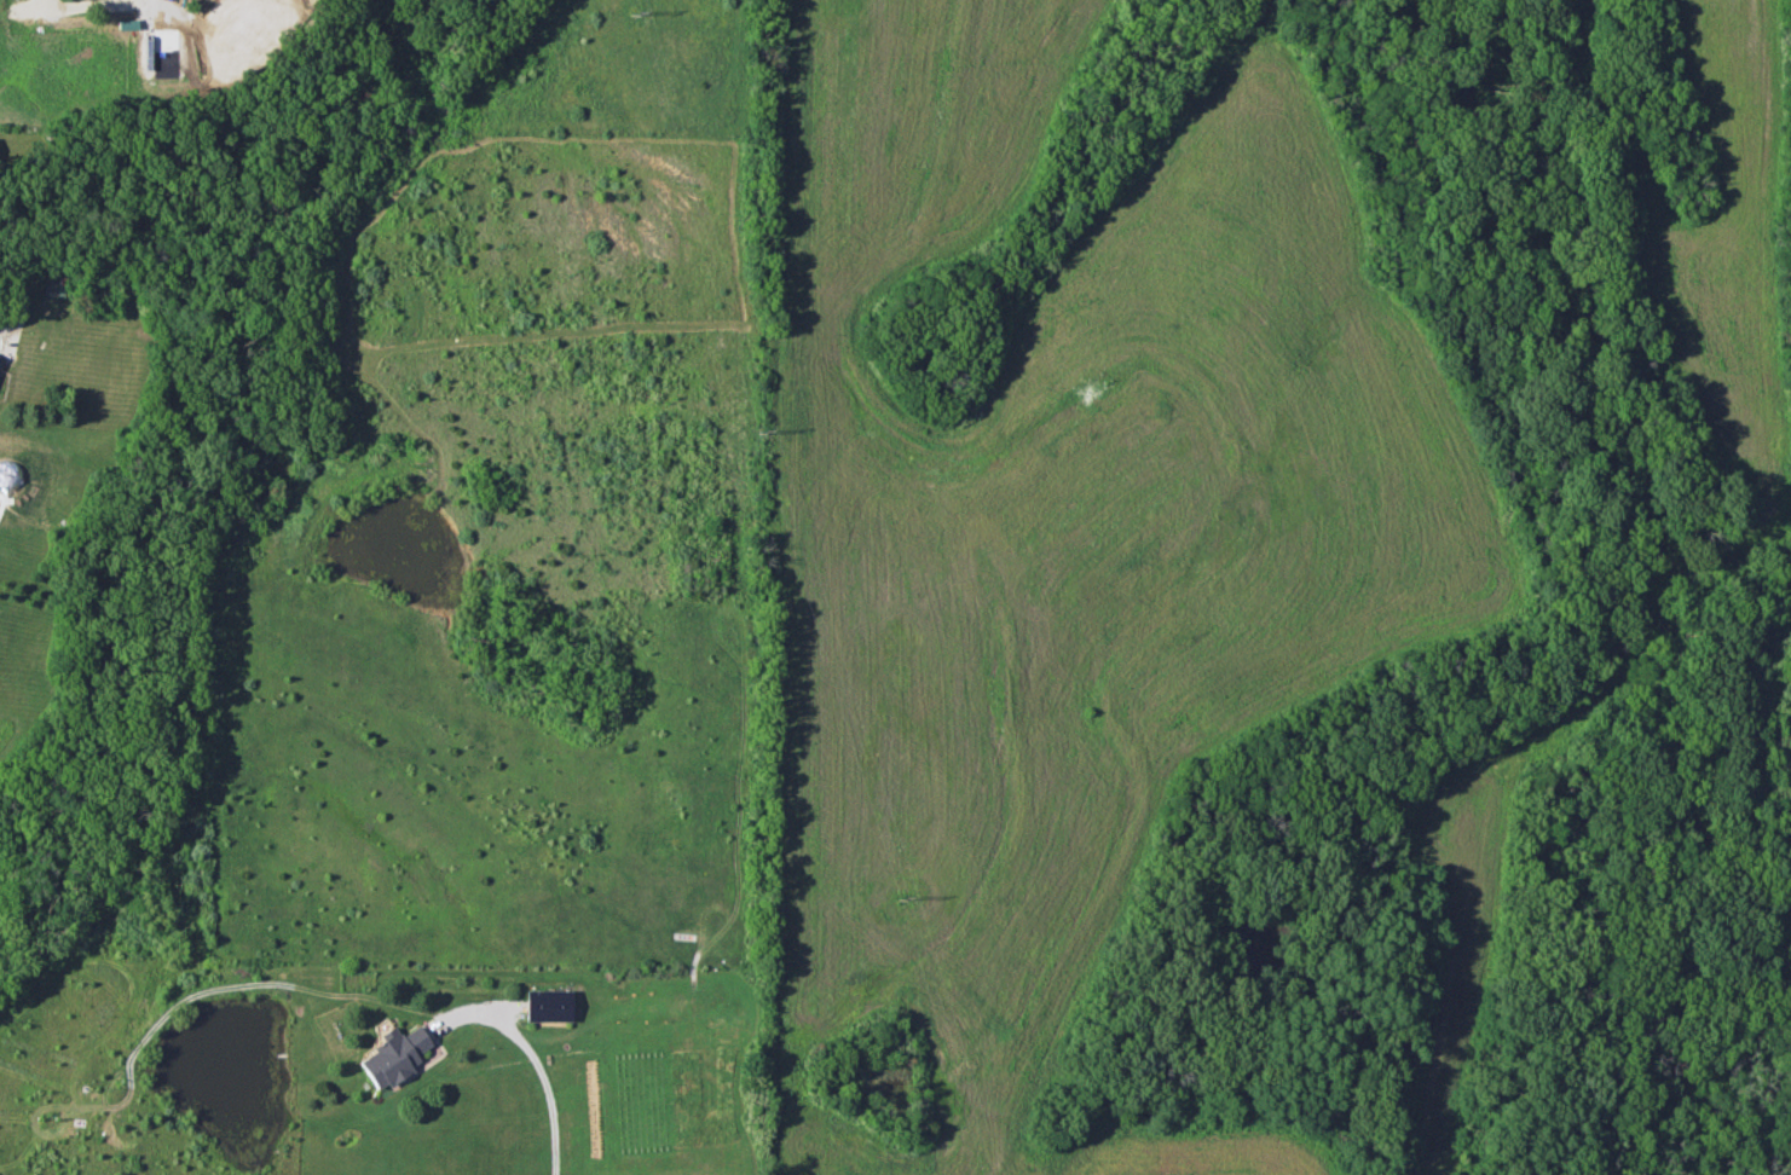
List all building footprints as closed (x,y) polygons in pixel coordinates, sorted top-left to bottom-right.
[(569,1021),(570,990),(524,989),(523,1019),(569,1021)] [(357,1059),(377,1090),(420,1063),(414,1054),(430,1043),(417,1024),(399,1035),(392,1024),(377,1034),(383,1042),(357,1059)]
